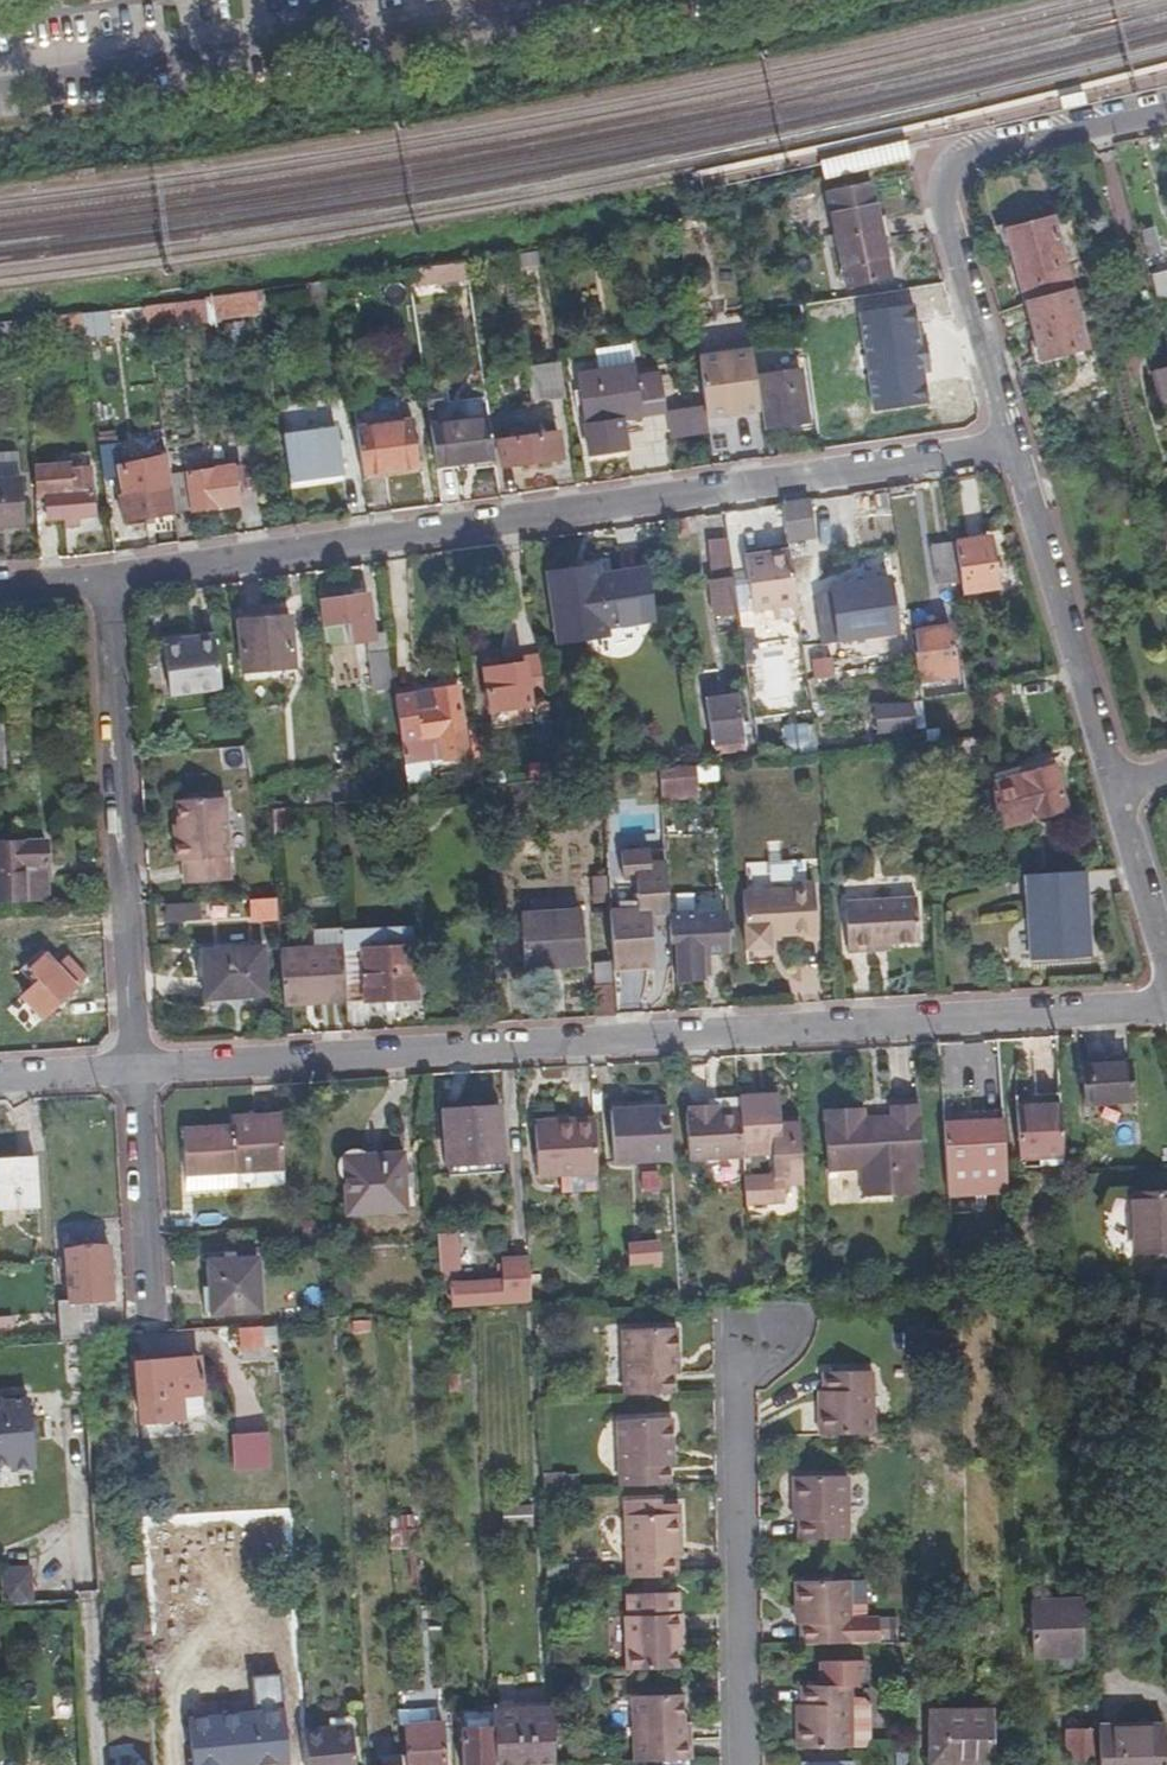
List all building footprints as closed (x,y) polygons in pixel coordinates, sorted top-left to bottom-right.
[(824,198),(845,283),(890,276),(866,186),(824,198)] [(1003,222),(1026,305),(1070,294),(1047,211),(1003,222)] [(647,222),(651,238),(666,234),(662,218),(647,222)] [(1138,231),(1146,258),(1162,254),(1154,226),(1138,231)] [(1166,297),(1166,267),(1150,271),(1158,300),(1166,297)] [(890,276),(845,283),(848,290),(890,278),(890,276)] [(333,278),(307,281),(310,297),(336,295),(333,278)] [(263,311),(260,287),(211,293),(150,301),(152,318),(166,316),(167,324),(263,311)] [(1070,294),(1026,305),(1039,354),(1083,341),(1070,294)] [(861,310),(875,409),(936,400),(931,368),(939,367),(933,330),(926,332),(921,301),(861,310)] [(85,330),(82,309),(30,315),(30,333),(30,337),(85,330)] [(0,319),(0,336),(30,333),(30,315),(0,319)] [(796,354),(807,353),(804,337),(793,338),(796,354)] [(637,344),(603,350),(605,371),(582,376),(594,452),(631,447),(627,417),(670,409),(665,371),(640,375),(637,344)] [(568,392),(564,359),(527,365),(533,397),(568,392)] [(1152,370),(1161,401),(1166,400),(1166,366),(1152,370)] [(743,368),(702,373),(706,406),(709,418),(749,411),(743,368)] [(808,384),(767,390),(770,417),(777,417),(779,423),(813,419),(808,384)] [(709,418),(706,406),(675,409),(678,434),(710,429),(709,418)] [(488,412),(430,420),(436,463),(494,455),(488,412)] [(411,417),(355,425),(362,475),(419,466),(411,417)] [(517,427),(517,436),(500,439),(503,464),(562,455),(560,430),(554,430),(552,421),(517,427)] [(333,431),(282,438),(288,479),(340,471),(333,431)] [(130,454),(155,452),(153,432),(128,435),(130,454)] [(757,447),(756,434),(710,436),(710,448),(757,447)] [(264,454),(277,452),(275,438),(262,440),(264,454)] [(119,442),(102,445),(106,478),(123,475),(119,442)] [(38,468),(39,493),(49,492),(51,516),(98,512),(96,466),(38,468)] [(234,467),(172,475),(178,513),(240,502),(234,467)] [(168,474),(154,476),(155,490),(123,495),(125,521),(174,513),(168,474)] [(25,523),(23,478),(0,480),(0,525),(25,523)] [(811,497),(783,501),(789,536),(815,532),(811,497)] [(989,535),(956,540),(961,575),(963,589),(995,584),(989,535)] [(716,543),(722,581),(712,583),(718,621),(743,617),(737,579),(732,540),(716,543)] [(961,575),(956,540),(929,543),(934,579),(961,575)] [(792,555),(791,548),(769,551),(770,558),(792,555)] [(775,604),(798,601),(792,555),(770,558),(769,551),(748,554),(755,607),(775,604)] [(597,565),(553,572),(561,632),(606,627),(605,617),(654,610),(647,566),(599,575),(597,565)] [(890,575),(834,583),(835,591),(818,594),(823,634),(840,633),(842,639),(898,633),(890,575)] [(396,685),(388,633),(376,635),(369,593),(327,600),(332,645),(370,640),(372,652),(369,652),(375,689),(396,685)] [(778,624),(801,621),(798,601),(775,604),(778,624)] [(295,619),(245,627),(251,675),(301,669),(295,619)] [(919,649),(915,650),(920,678),(959,671),(953,626),(918,629),(919,649)] [(198,641),(201,637),(200,631),(184,634),(185,643),(198,641)] [(218,634),(201,637),(198,641),(185,643),(168,646),(175,694),(227,684),(218,634)] [(810,652),(809,675),(830,676),(832,653),(810,652)] [(549,698),(542,655),(527,657),(527,662),(486,668),(492,712),(533,706),(533,700),(549,698)] [(398,701),(405,742),(448,736),(454,762),(472,759),(462,690),(435,696),(398,701)] [(741,699),(716,702),(721,748),(746,744),(741,699)] [(926,728),(923,703),(877,708),(880,734),(926,728)] [(0,707),(0,772),(11,771),(6,707),(0,707)] [(809,726),(783,723),(781,747),(806,749),(809,726)] [(977,739),(975,725),(936,730),(938,744),(977,739)] [(951,771),(949,746),(930,748),(931,773),(951,771)] [(551,766),(533,768),(535,783),(553,781),(551,766)] [(1056,767),(996,791),(999,835),(1071,809),(1056,767)] [(721,768),(707,769),(701,770),(702,782),(722,781),(721,768)] [(701,770),(664,773),(665,802),(703,798),(702,782),(701,770)] [(510,787),(509,774),(498,775),(500,788),(510,787)] [(338,803),(351,802),(348,775),(307,778),(309,806),(338,803)] [(227,802),(183,803),(185,840),(179,841),(181,863),(186,863),(188,886),(233,883),(227,802)] [(289,808),(275,809),(278,860),(290,859),(289,808)] [(614,908),(618,968),(658,966),(655,921),(672,920),(672,912),(669,861),(655,862),(654,849),(625,851),(627,878),(640,877),(642,907),(614,908)] [(48,853),(0,857),(3,902),(51,899),(48,853)] [(1091,954),(1086,865),(1030,872),(1031,894),(1033,919),(1040,920),(1040,929),(1033,930),(1034,957),(1091,954)] [(798,881),(798,887),(748,888),(751,946),(774,945),(773,934),(821,931),(818,881),(798,881)] [(281,896),(265,898),(267,923),(282,921),(281,896)] [(924,897),(851,901),(854,952),(880,950),(897,949),(897,942),(925,940),(924,897)] [(198,920),(198,901),(161,901),(161,921),(198,920)] [(672,920),(673,933),(679,933),(682,974),(708,973),(707,947),(733,946),(730,909),(672,912),(672,920)] [(585,911),(526,915),(529,967),(587,965),(585,911)] [(414,922),(346,927),(350,993),(351,999),(419,994),(414,922)] [(284,945),(288,1002),(310,1000),(309,996),(350,993),(346,927),(346,926),(319,927),(320,943),(284,945)] [(266,948),(204,952),(207,998),(269,994),(266,948)] [(42,950),(25,964),(31,971),(25,977),(29,983),(21,990),(39,1010),(81,972),(62,950),(50,960),(42,950)] [(596,984),(598,1016),(617,1014),(613,961),(602,962),(602,984),(596,984)] [(1133,1058),(1085,1061),(1087,1102),(1134,1100),(1133,1058)] [(1063,1101),(1062,1091),(1020,1093),(1020,1103),(1063,1101)] [(781,1092),(744,1095),(748,1152),(771,1150),(771,1175),(749,1177),(751,1202),(787,1199),(785,1183),(805,1181),(802,1121),(783,1122),(782,1112),(781,1092)] [(748,1152),(744,1095),(715,1099),(714,1102),(696,1103),(695,1110),(692,1110),(695,1157),(748,1154),(748,1152)] [(857,1115),(856,1105),(826,1108),(829,1166),(862,1164),(863,1193),(922,1190),(920,1161),(926,1159),(922,1101),(893,1103),(893,1112),(866,1113),(857,1115)] [(1063,1101),(1020,1103),(1023,1156),(1066,1155),(1063,1101)] [(505,1104),(451,1107),(454,1159),(508,1156),(505,1104)] [(675,1158),(671,1104),(616,1108),(620,1161),(675,1158)] [(865,1105),(856,1105),(857,1115),(866,1113),(865,1105)] [(802,1121),(802,1111),(782,1112),(783,1122),(802,1121)] [(191,1174),(239,1171),(240,1169),(259,1167),(260,1170),(286,1168),(283,1114),(238,1118),(238,1126),(189,1129),(191,1174)] [(602,1168),(598,1116),(560,1117),(558,1121),(540,1123),(544,1171),(565,1170),(566,1183),(604,1180),(602,1168)] [(1008,1166),(1005,1121),(947,1124),(950,1169),(1008,1166)] [(0,1147),(0,1206),(37,1206),(34,1146),(0,1147)] [(405,1153),(346,1156),(350,1211),(372,1210),(373,1214),(389,1214),(389,1210),(408,1208),(405,1153)] [(240,1190),(239,1171),(191,1174),(193,1191),(240,1190)] [(1135,1188),(1137,1248),(1166,1246),(1166,1187),(1135,1188)] [(512,1209),(511,1192),(498,1193),(499,1210),(512,1209)] [(305,1236),(317,1236),(316,1221),(304,1222),(305,1236)] [(461,1231),(443,1231),(447,1282),(454,1282),(454,1271),(463,1269),(461,1231)] [(322,1250),(321,1235),(317,1236),(305,1236),(304,1236),(305,1251),(322,1250)] [(635,1262),(667,1259),(665,1235),(633,1239),(635,1262)] [(112,1247),(68,1250),(73,1313),(60,1314),(62,1338),(100,1335),(97,1299),(115,1298),(112,1247)] [(539,1299),(536,1256),(510,1258),(510,1280),(459,1282),(460,1304),(539,1299)] [(263,1313),(260,1260),(210,1262),(213,1316),(263,1313)] [(630,1388),(679,1387),(678,1369),(678,1352),(683,1352),(683,1321),(628,1323),(630,1388)] [(910,1321),(894,1321),(894,1339),(910,1339),(910,1321)] [(278,1351),(277,1335),(253,1337),(254,1352),(278,1351)] [(191,1394),(209,1392),(207,1356),(143,1363),(145,1398),(147,1422),(169,1419),(193,1416),(194,1414),(191,1394)] [(823,1421),(878,1420),(876,1358),(830,1361),(830,1376),(830,1392),(823,1392),(823,1421)] [(210,1413),(209,1392),(191,1394),(194,1414),(210,1413)] [(0,1402),(0,1464),(10,1464),(11,1469),(34,1467),(32,1441),(37,1441),(35,1419),(29,1420),(28,1399),(0,1402)] [(626,1477),(674,1476),(673,1457),(672,1443),(678,1440),(677,1411),(625,1413),(626,1477)] [(269,1433),(233,1435),(236,1499),(273,1496),(269,1433)] [(549,1463),(549,1479),(585,1478),(584,1464),(570,1464),(569,1462),(549,1463)] [(803,1507),(804,1527),(853,1526),(851,1464),(797,1465),(797,1492),(803,1492),(803,1507)] [(538,1495),(508,1496),(509,1519),(539,1518),(538,1495)] [(632,1568),(680,1567),(680,1549),(679,1532),(685,1533),(684,1505),(631,1506),(632,1568)] [(414,1514),(388,1514),(387,1546),(413,1547),(414,1514)] [(3,1595),(35,1594),(33,1559),(0,1560),(0,1573),(3,1595)] [(804,1609),(805,1630),(854,1629),(852,1564),(799,1566),(799,1593),(806,1593),(804,1609)] [(631,1661),(681,1659),(681,1641),(680,1624),(686,1623),(686,1606),(683,1606),(682,1582),(630,1584),(631,1607),(631,1661)] [(1085,1589),(1033,1589),(1035,1644),(1085,1644),(1085,1589)] [(156,1702),(151,1611),(135,1612),(137,1646),(135,1646),(138,1703),(156,1702)] [(878,1639),(896,1638),(895,1616),(877,1617),(878,1639)] [(800,1707),(800,1736),(872,1736),(872,1693),(865,1688),(853,1688),(853,1674),(805,1675),(806,1693),(806,1706),(800,1707)] [(637,1753),(693,1751),(693,1732),(686,1732),(685,1717),(685,1686),(637,1687),(637,1753)] [(501,1717),(502,1762),(533,1761),(534,1764),(557,1764),(557,1757),(555,1700),(501,1702),(501,1717)] [(994,1753),(994,1723),(988,1723),(989,1706),(927,1709),(928,1756),(994,1753)] [(1094,1714),(1064,1714),(1064,1732),(1074,1732),(1074,1745),(1094,1745),(1094,1714)] [(1102,1715),(1102,1764),(1166,1764),(1166,1716),(1102,1715)] [(407,1720),(410,1764),(447,1764),(445,1716),(407,1720)] [(497,1717),(465,1720),(467,1764),(476,1764),(478,1764),(499,1764),(499,1762),(497,1717)] [(352,1722),(323,1724),(328,1731),(352,1729),(352,1722)] [(304,1725),(307,1764),(354,1764),(352,1729),(328,1731),(323,1724),(304,1725)] [(573,1752),(599,1750),(598,1738),(573,1739),(573,1752)] [(384,1748),(385,1759),(404,1758),(403,1747),(384,1748)] [(855,1764),(855,1751),(803,1751),(803,1764),(799,1764),(855,1764)] [(207,1757),(207,1764),(253,1764),(253,1755),(207,1757)]
